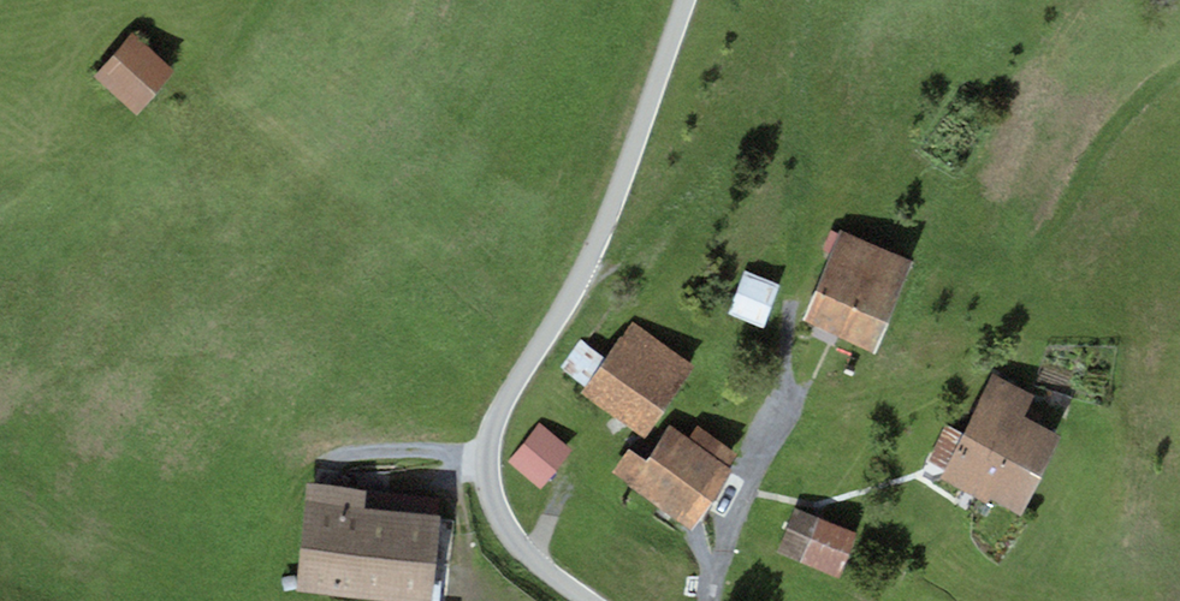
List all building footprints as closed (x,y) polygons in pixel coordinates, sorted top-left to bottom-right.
[(134,34),(95,74),(135,112),(174,71),(134,34)] [(917,259),(842,228),(804,319),(879,350),(917,259)] [(779,284),(744,272),(729,315),(764,327),(779,284)] [(696,365),(633,321),(582,393),(645,437),(696,365)] [(1034,396),(993,376),(964,435),(946,470),(942,478),(1018,515),(1059,434),(1037,423),(1042,414),(1029,408),(1034,396)] [(540,423),(508,461),(541,489),(573,450),(540,423)] [(690,439),(671,426),(648,459),(630,446),(610,472),(691,529),(733,471),(728,467),(737,454),(699,427),(690,439)] [(946,470),(964,435),(946,426),(928,461),(946,470)] [(308,484),(297,591),(393,600),(432,600),(434,581),(441,515),(438,515),(365,507),(367,490),(308,484)] [(440,498),(367,490),(365,507),(438,515),(440,498)] [(857,532),(795,507),(776,554),(839,579),(857,532)] [(442,582),(434,581),(432,600),(441,600),(442,582)]
